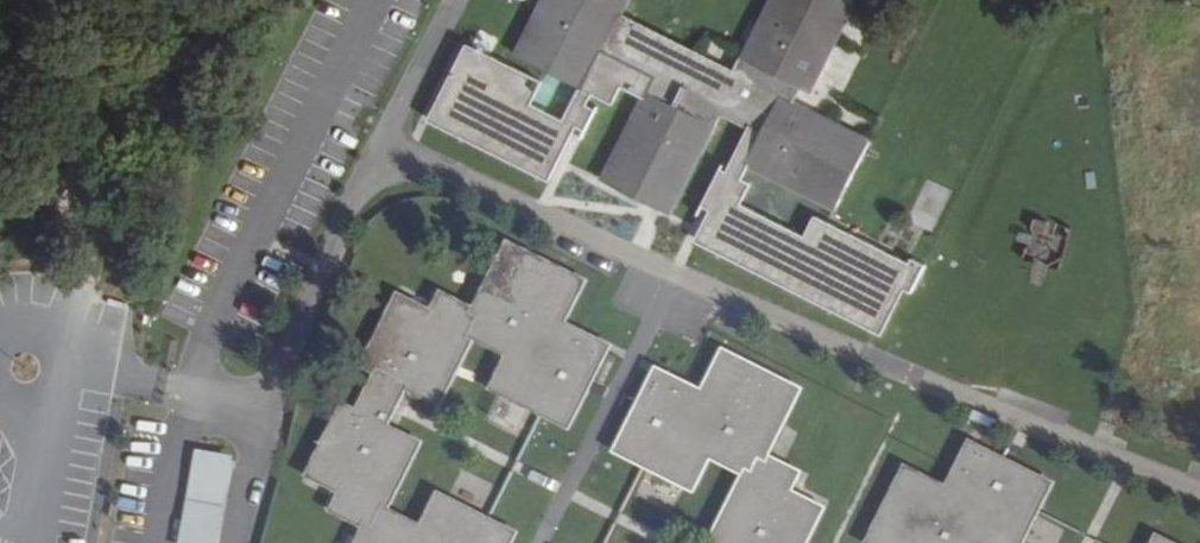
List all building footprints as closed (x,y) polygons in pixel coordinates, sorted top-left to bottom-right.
[(826,170),(848,182),(868,140),(789,101),(796,86),(807,91),(852,3),(847,0),(805,0),(801,8),(784,0),(773,0),(732,80),(618,22),(628,0),(542,0),(516,55),(547,69),(554,55),(591,74),(584,90),(578,87),(561,119),(529,103),(540,81),(462,42),(423,120),(545,181),(573,126),(583,131),(592,110),(583,105),(589,92),(610,102),(619,85),(642,97),(599,182),(638,201),(648,181),(674,195),(691,160),(709,124),(717,108),(749,125),(727,172),(720,168),(701,206),(709,210),(694,241),(879,334),(902,288),(909,292),(923,264),(910,257),(907,262),(811,213),(802,234),(741,205),(749,189),(751,184),(742,180),(748,166),(781,182),(812,198),(826,170)] [(805,0),(784,0),(801,8),(805,0)] [(578,87),(584,90),(591,74),(554,55),(547,69),(579,84),(578,87)] [(711,170),(728,134),(709,124),(691,160),(711,170)] [(770,200),(781,182),(748,166),(742,180),(751,184),(749,189),(770,200)] [(812,198),(834,209),(848,182),(826,170),(812,198)] [(674,195),(648,181),(638,201),(664,215),(674,195)] [(933,231),(950,191),(927,181),(910,221),(933,231)] [(507,539),(504,537),(506,535),(442,503),(425,535),(380,512),(413,447),(379,429),(404,378),(438,396),(470,329),(517,353),(501,386),(566,420),(601,351),(599,350),(600,347),(579,336),(576,340),(544,324),(549,313),(560,318),(578,283),(510,250),(478,317),(446,302),(435,320),(402,303),(372,362),(387,371),(362,421),(347,413),(317,473),(351,491),(341,509),(374,526),(366,542),(505,542),(507,539)] [(795,390),(727,356),(709,393),(720,398),(715,408),(682,393),(684,388),(663,378),(661,380),(659,379),(625,447),(693,479),(709,447),(756,469),(722,536),(737,542),(802,542),(818,509),(785,492),(793,472),(761,456),(795,390)] [(239,449),(232,448),(198,442),(180,542),(181,542),(222,542),(239,449)] [(977,536),(992,542),(1014,542),(1044,484),(975,450),(973,452),(971,451),(959,475),(965,478),(950,509),(939,504),(944,493),(907,475),(874,540),(881,542),(973,542),(977,536)]
